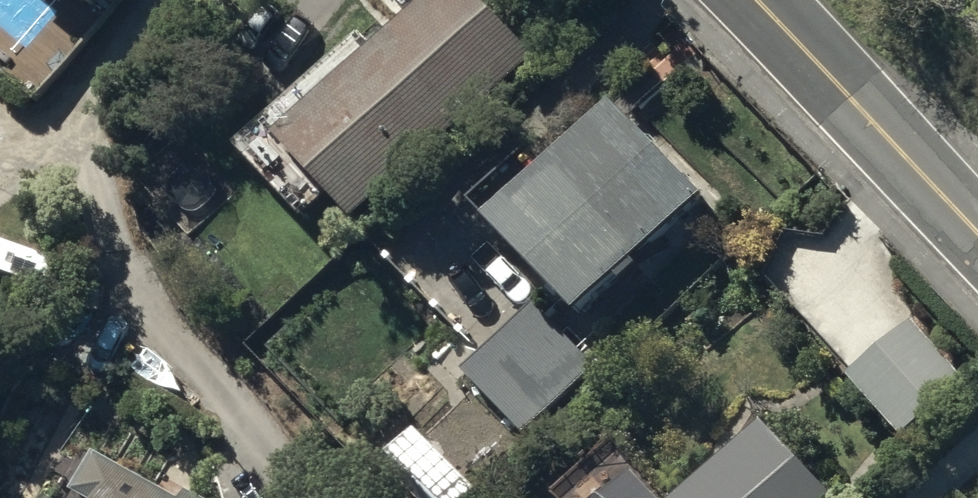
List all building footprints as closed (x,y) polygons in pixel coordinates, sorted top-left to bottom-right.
[(124,0),(65,0),(101,28),(124,0)] [(538,60),(478,0),(434,0),(397,37),(388,29),(279,139),(288,148),(280,156),(361,237),(538,60)] [(711,210),(620,118),(551,185),(531,165),(477,217),(497,237),(493,241),(585,334),(711,210)] [(597,370),(538,311),(462,380),(524,443),(597,370)] [(966,387),(911,327),(850,383),(905,443),(966,387)] [(766,431),(697,497),(831,497),(766,431)] [(420,435),(392,463),(426,497),(482,497),(420,435)] [(99,461),(77,497),(168,497),(99,461)] [(643,490),(634,497),(651,497),(643,490)]
